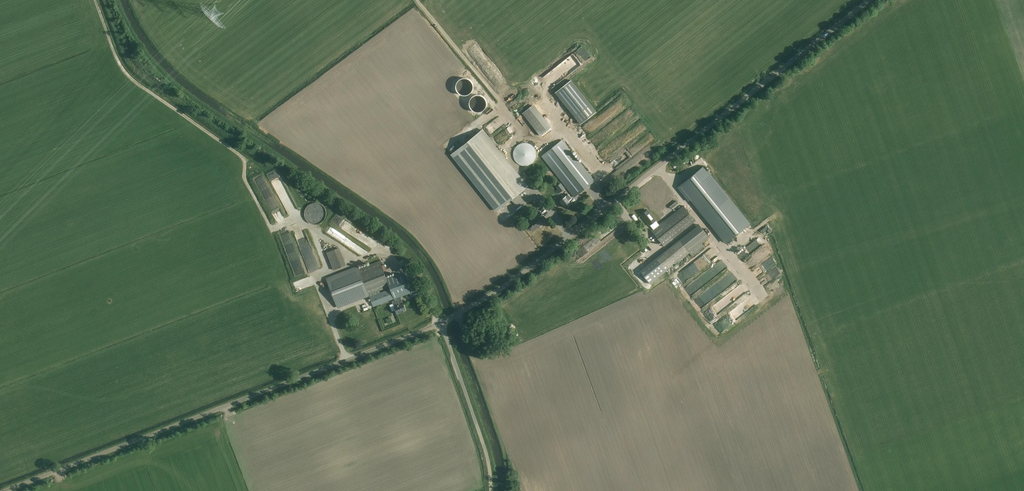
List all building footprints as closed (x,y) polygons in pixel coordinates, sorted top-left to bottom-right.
[(596,112),(571,80),(555,93),(580,124),(596,112)] [(546,99),(540,102),(548,118),(554,115),(546,99)] [(551,127),(534,104),(522,113),(540,136),(551,127)] [(596,146),(612,134),(608,128),(592,140),(596,146)] [(525,188),(480,131),(452,153),(497,211),(525,188)] [(562,140),(542,156),(574,197),(595,182),(562,140)] [(536,157),(536,155),(536,153),(535,151),(535,149),(533,146),(530,145),(529,144),(527,143),(525,143),(523,143),(521,144),(519,145),(517,146),(515,148),(514,150),(513,153),(513,155),(513,157),(514,158),(515,161),(517,163),(518,164),(521,165),(523,166),(525,166),(527,166),(529,165),(531,164),(533,163),(534,161),(535,158),(536,157)] [(611,156),(616,150),(611,145),(605,151),(611,156)] [(748,227),(750,225),(703,167),(677,188),(688,201),(691,199),(726,242),(746,226),(748,227)] [(271,175),(272,182),(281,179),(281,177),(279,177),(278,173),(271,175)] [(262,184),(262,183),(266,181),(263,175),(256,179),(259,185),(262,184)] [(649,182),(644,187),(653,199),(659,194),(649,182)] [(295,203),(285,183),(276,187),(280,194),(285,191),(287,196),(283,198),(287,207),(289,211),(292,209),(290,205),(295,203)] [(560,201),(566,208),(571,204),(569,201),(572,198),(569,194),(566,197),(560,201)] [(326,215),(326,214),(326,213),(326,212),(326,211),(325,210),(325,209),(324,208),(324,207),(323,207),(323,206),(322,206),(321,205),(320,205),(319,204),(318,204),(317,204),(316,204),(315,204),(314,204),(313,204),(312,204),(311,205),(310,205),(309,206),(308,207),(307,207),(307,208),(306,209),(306,210),(306,211),(305,212),(305,213),(305,214),(305,215),(306,218),(306,220),(307,221),(309,223),(311,224),(314,225),(317,225),(318,225),(319,224),(320,224),(321,224),(322,223),(323,222),(324,221),(324,220),(325,220),(325,219),(326,218),(326,217),(326,216),(326,215)] [(696,221),(683,206),(659,225),(655,221),(656,221),(647,210),(641,215),(650,225),(652,224),(655,228),(652,231),(664,246),(696,221)] [(544,217),(540,211),(536,214),(537,217),(527,224),(528,226),(528,227),(527,227),(527,228),(529,230),(530,230),(531,229),(532,231),(540,225),(540,226),(544,223),(542,220),(544,217)] [(709,237),(699,225),(656,259),(666,272),(689,253),(692,256),(704,247),(701,244),(709,237)] [(590,251),(586,245),(577,253),(582,258),(590,251)] [(719,255),(714,248),(695,261),(699,268),(719,255)] [(345,266),(338,249),(327,253),(334,270),(345,266)] [(299,261),(299,253),(289,253),(290,262),(299,261)] [(319,256),(321,263),(328,261),(325,254),(319,256)] [(718,256),(713,262),(716,265),(722,259),(718,256)] [(386,278),(380,261),(349,273),(348,270),(327,279),(338,307),(372,294),(372,293),(390,286),(390,289),(370,297),(374,306),(394,299),(395,299),(397,305),(394,307),(397,314),(406,310),(403,303),(402,304),(400,297),(410,293),(402,272),(386,278)] [(303,264),(294,266),(296,274),(305,273),(303,264)] [(695,265),(683,272),(687,280),(700,273),(695,265)]
